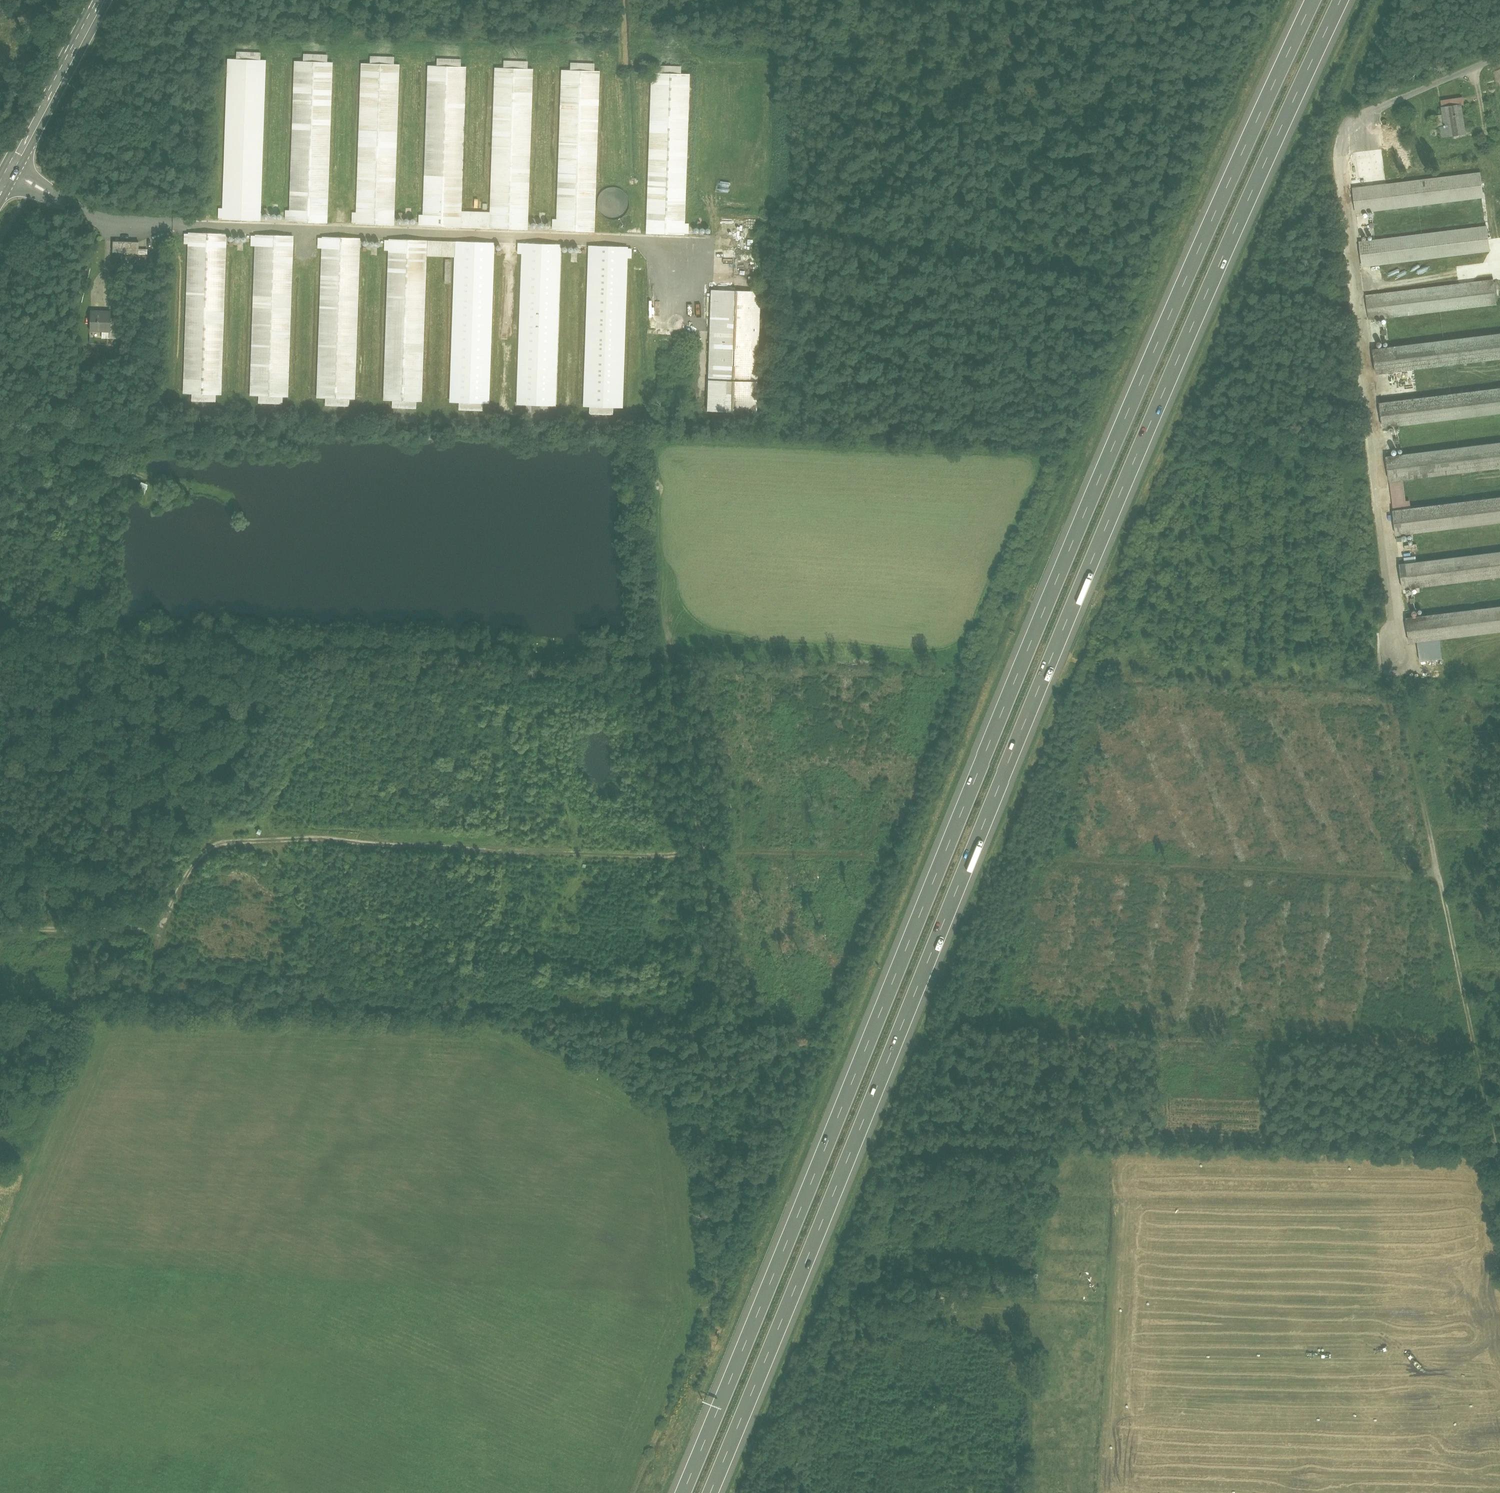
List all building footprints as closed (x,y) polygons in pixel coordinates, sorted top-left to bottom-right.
[(265,52),(226,51),(221,200),(217,199),(217,211),(259,213),(265,52)] [(332,54),(293,52),(287,201),(284,201),(283,213),(326,214),(332,54)] [(400,57),(360,55),(355,204),(351,204),(351,215),(394,217),(400,57)] [(465,58),(426,57),(421,205),(417,205),(417,217),(459,218),(465,58)] [(533,60),(493,59),(488,207),(484,207),(484,219),(527,220),(533,60)] [(600,64),(560,62),(555,211),(551,211),(551,222),(594,224),(600,64)] [(690,66),(651,65),(645,225),(685,226),(690,66)] [(1442,102),(1443,109),(1462,105),(1464,105),(1463,99),(1442,102)] [(1467,135),(1462,105),(1443,109),(1446,128),(1441,128),(1443,139),(1467,135)] [(1491,141),(1484,142),(1485,152),(1492,151),(1491,141)] [(1486,174),(1353,190),(1356,215),(1375,213),(1489,200),(1486,174)] [(188,234),(182,387),(220,388),(226,226),(184,225),(184,234),(188,234)] [(254,235),(249,388),(287,390),(293,228),(251,226),(251,235),(254,235)] [(1378,241),(1361,244),(1364,268),(1382,266),(1494,252),(1491,227),(1378,241)] [(321,238),(316,391),(354,392),(359,230),(317,229),(317,237),(321,238)] [(387,240),(382,394),(420,395),(425,233),(384,231),(384,240),(387,240)] [(454,243),(449,396),(487,397),(492,235),(451,234),(450,243),(454,243)] [(521,244),(516,397),(554,399),(560,237),(518,235),(518,244),(521,244)] [(588,247),(583,400),(621,401),(626,251),(631,251),(631,240),(585,238),(584,247),(588,247)] [(140,241),(113,240),(113,252),(126,252),(139,253),(140,241)] [(1497,280),(1367,296),(1370,322),(1390,320),(1499,306),(1497,280)] [(761,284),(710,282),(706,404),(757,406),(761,284)] [(111,312),(92,312),(91,333),(110,334),(111,320),(111,312)] [(682,316),(672,317),(673,328),(683,328),(682,316)] [(119,320),(111,320),(110,334),(110,340),(118,340),(119,320)] [(1375,350),(1378,376),(1396,374),(1499,361),(1499,335),(1393,348),(1375,350)] [(1381,403),(1384,429),(1403,427),(1499,415),(1499,389),(1400,401),(1381,403)] [(1388,457),(1391,483),(1409,480),(1499,469),(1499,444),(1406,455),(1388,457)] [(129,481),(121,477),(118,481),(126,485),(129,481)] [(1395,511),(1398,537),(1416,535),(1499,525),(1499,498),(1413,509),(1395,511)] [(1401,566),(1404,590),(1422,588),(1499,578),(1499,553),(1419,563),(1401,566)] [(1408,599),(1410,606),(1416,604),(1414,598),(1408,599)] [(1408,619),(1411,645),(1447,640),(1499,634),(1499,608),(1426,616),(1408,619)]
